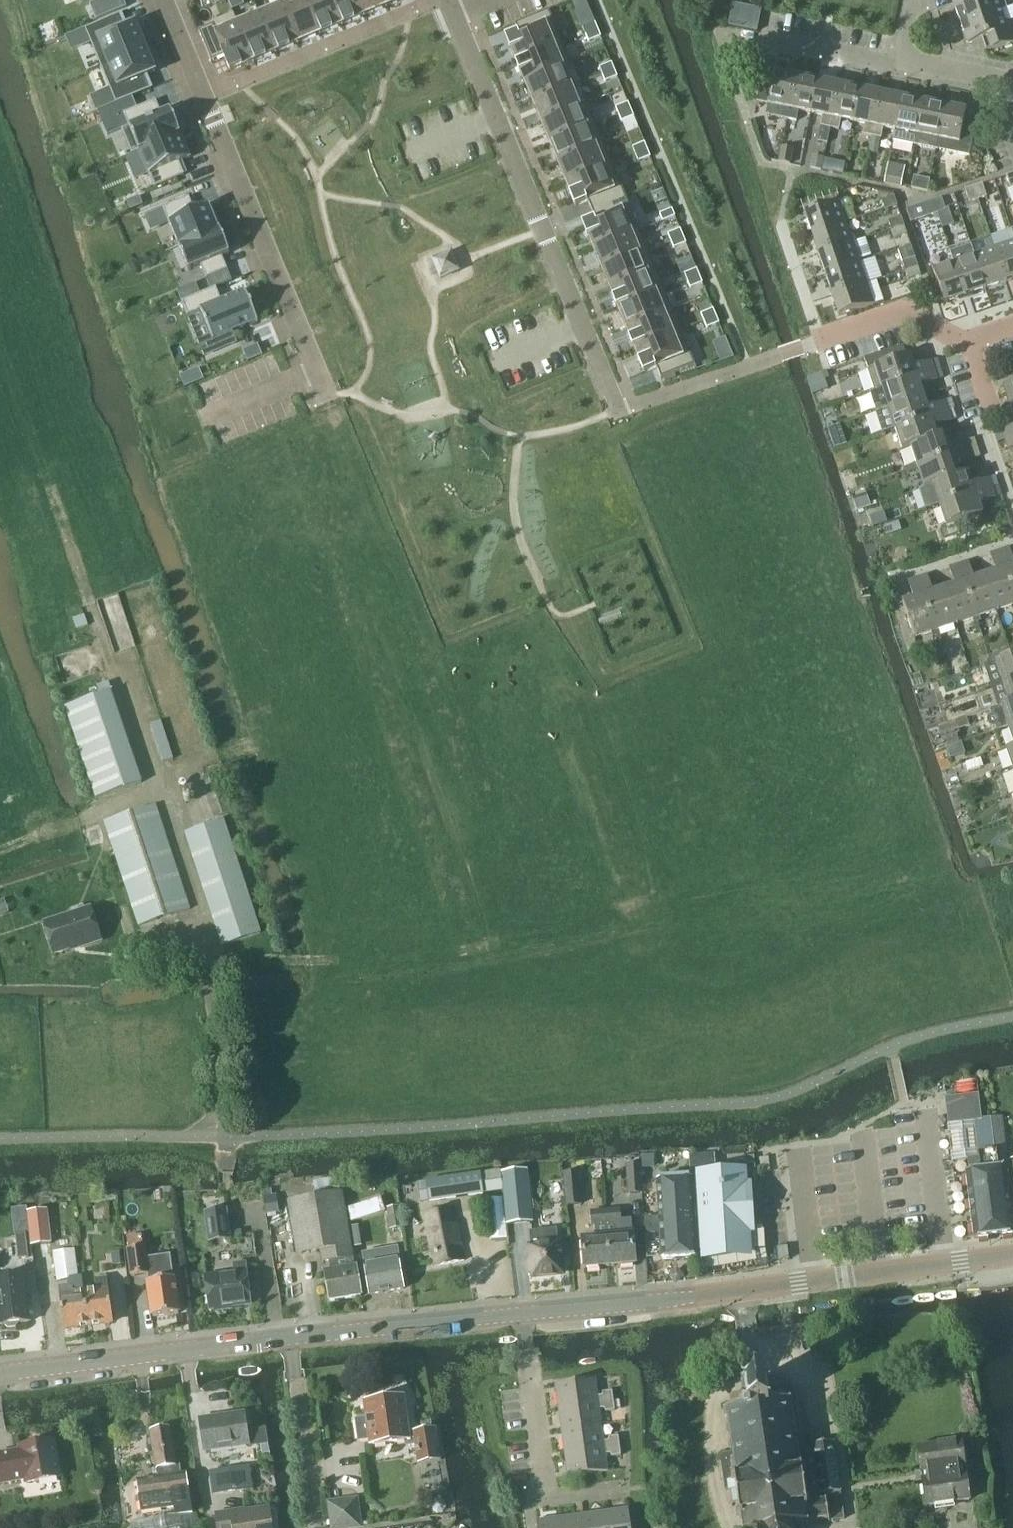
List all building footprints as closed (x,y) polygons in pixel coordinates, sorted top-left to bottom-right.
[(90,3),(96,20),(127,7),(126,5),(124,6),(122,0),(98,0),(90,3)] [(282,3),(298,44),(320,35),(306,0),(280,0),(282,3)] [(320,35),(343,26),(332,0),(306,0),(320,35)] [(343,26),(365,16),(358,0),(332,0),(343,26)] [(365,16),(387,7),(384,0),(358,0),(365,16)] [(953,2),(960,23),(1000,10),(1007,7),(1005,0),(960,0),(953,2)] [(282,3),(259,13),(276,53),(298,44),(282,3)] [(519,31),(507,36),(517,63),(564,43),(550,9),(516,24),(519,31)] [(960,23),(968,44),(988,38),(992,50),(1012,43),(1012,25),(1012,21),(1005,23),(1000,10),(960,23)] [(259,13),(237,22),(254,62),(276,53),(259,13)] [(121,14),(67,36),(73,50),(91,42),(101,66),(145,48),(135,23),(126,27),(121,14)] [(213,23),(199,29),(212,62),(225,56),(231,72),(254,62),(237,22),(216,30),(213,23)] [(595,23),(583,28),(586,35),(598,30),(595,23)] [(598,30),(586,35),(589,42),(601,37),(598,30)] [(564,43),(517,63),(526,83),(565,66),(573,63),(564,43)] [(111,90),(92,97),(98,111),(152,89),(146,76),(155,72),(145,48),(101,66),(111,90)] [(612,62),(600,68),(603,75),(615,70),(612,62)] [(565,66),(526,83),(534,103),(574,86),(565,66)] [(615,70),(603,75),(605,82),(618,77),(615,70)] [(792,76),(775,72),(773,78),(762,76),(756,102),(768,104),(766,115),(788,120),(797,75),(793,74),(792,76)] [(797,75),(788,120),(796,122),(799,111),(811,113),(818,81),(801,77),(801,76),(797,75)] [(830,129),(839,84),(835,83),(835,84),(818,81),(811,113),(823,116),(821,127),(830,129)] [(854,122),(860,89),(844,86),(844,85),(839,84),(830,129),(839,130),(841,119),(854,122)] [(574,86),(534,103),(542,123),(582,106),(574,86)] [(873,137),(882,92),(877,91),(876,93),(860,89),(854,122),(866,124),(863,135),(873,137)] [(873,137),(870,152),(878,153),(881,139),(883,128),(896,131),(903,98),(887,95),(887,93),(882,92),(873,137)] [(896,131),(894,142),(906,144),(915,146),(924,101),(920,100),(919,102),(903,98),(896,131)] [(128,125),(122,128),(132,153),(139,150),(181,133),(171,108),(161,112),(156,100),(124,113),(128,125)] [(924,101),(915,146),(924,147),(936,150),(938,139),(945,107),(929,103),(929,102),(924,101)] [(628,102),(616,108),(619,115),(631,110),(628,102)] [(582,106),(542,123),(550,142),(597,123),(589,103),(582,106)] [(938,139),(936,150),(948,152),(969,156),(975,125),(964,122),(967,109),(962,108),(962,110),(945,107),(938,139)] [(631,110),(619,115),(622,122),(634,117),(631,110)] [(597,123),(550,142),(559,162),(606,143),(597,123)] [(181,133),(139,150),(148,172),(149,172),(155,187),(186,174),(180,159),(190,155),(181,133)] [(645,142),(633,148),(636,155),(648,150),(645,142)] [(606,143),(559,162),(567,182),(614,163),(606,143)] [(782,147),(779,162),(791,165),(794,149),(782,147)] [(648,150),(636,155),(639,162),(651,157),(648,150)] [(813,155),(810,168),(822,171),(825,158),(813,155)] [(834,160),(831,172),(844,175),(846,162),(834,160)] [(614,163),(567,182),(577,206),(588,201),(592,211),(627,196),(614,163)] [(888,163),(884,183),(902,187),(906,167),(888,163)] [(914,176),(911,188),(927,192),(930,180),(914,176)] [(975,187),(979,199),(987,197),(983,185),(975,187)] [(970,202),(979,199),(975,187),(966,190),(970,202)] [(594,217),(583,222),(594,248),(641,229),(627,196),(592,211),(594,217)] [(894,196),(880,200),(883,210),(897,205),(894,196)] [(189,197),(164,207),(180,246),(221,229),(211,206),(196,212),(189,197)] [(933,201),(937,213),(946,210),(942,198),(933,201)] [(838,200),(804,212),(811,232),(811,233),(846,222),(846,221),(845,221),(838,200)] [(908,210),(912,222),(937,213),(933,201),(908,210)] [(672,209),(660,214),(663,221),(676,216),(672,209)] [(888,221),(892,231),(905,226),(901,216),(888,221)] [(846,222),(811,233),(818,253),(818,254),(853,242),(846,222)] [(894,237),(907,233),(905,226),(892,231),(894,237)] [(221,229),(180,246),(189,268),(201,263),(206,277),(228,268),(222,254),(230,251),(221,229)] [(641,229),(594,248),(602,268),(649,249),(641,229)] [(681,229),(668,234),(671,241),(684,236),(681,229)] [(684,236),(671,241),(674,248),(687,243),(684,236)] [(1012,279),(1012,241),(994,247),(1006,281),(1012,279)] [(853,242),(818,254),(825,274),(860,262),(853,242)] [(911,245),(898,249),(902,261),(915,257),(911,245)] [(953,261),(965,295),(985,288),(974,254),(971,245),(950,252),(953,261)] [(985,288),(1006,281),(994,247),(974,254),(985,288)] [(649,249),(602,268),(611,289),(657,269),(649,249)] [(451,250),(432,260),(442,280),(461,271),(451,250)] [(915,257),(902,261),(905,269),(918,265),(915,257)] [(944,302),(965,295),(953,261),(932,268),(944,302)] [(860,262),(825,274),(832,296),(867,284),(860,262)] [(906,271),(899,273),(902,280),(908,278),(921,274),(918,265),(905,269),(906,271)] [(657,269),(611,289),(619,308),(666,289),(657,269)] [(697,269),(685,274),(688,281),(700,276),(697,269)] [(700,276),(688,281),(691,288),(703,283),(700,276)] [(867,284),(832,296),(839,316),(874,304),(867,284)] [(216,287),(183,301),(188,313),(201,308),(214,339),(257,321),(244,290),(222,300),(216,287)] [(666,289),(619,308),(627,328),(674,309),(666,289)] [(674,309),(627,328),(635,348),(683,328),(674,309)] [(714,309),(701,314),(704,321),(717,316),(714,309)] [(717,316),(704,321),(707,328),(720,323),(717,316)] [(682,329),(635,348),(646,373),(658,368),(662,379),(697,364),(682,329)] [(262,355),(258,345),(244,351),(248,361),(262,355)] [(901,346),(865,358),(865,360),(875,390),(877,389),(941,368),(938,359),(915,366),(911,355),(904,358),(901,348),(901,346)] [(204,379),(200,367),(181,375),(186,386),(204,379)] [(875,390),(870,391),(877,412),(879,412),(889,409),(925,397),(921,385),(944,378),(941,368),(877,389),(875,390)] [(1012,392),(1012,382),(1004,385),(1007,394),(1012,392)] [(889,409),(879,412),(885,432),(895,429),(954,409),(951,400),(928,407),(925,397),(889,409)] [(954,409),(895,429),(902,450),(911,447),(910,446),(938,437),(934,426),(958,419),(954,409)] [(1002,431),(1005,441),(1012,438),(1012,427),(1002,431)] [(938,437),(910,446),(911,447),(917,466),(979,446),(976,437),(951,446),(947,434),(938,437)] [(979,446),(917,466),(924,487),(932,485),(961,475),(957,464),(982,456),(979,446)] [(924,487),(920,489),(926,509),(939,505),(999,486),(996,477),(971,484),(968,472),(961,475),(932,485),(924,487)] [(999,486),(939,505),(946,526),(982,514),(978,503),(1002,495),(999,486)] [(1000,550),(1012,587),(1012,556),(1010,547),(1000,550)] [(986,574),(998,610),(1012,605),(1012,587),(1000,550),(991,553),(997,570),(986,574)] [(969,561),(959,564),(977,617),(998,610),(986,574),(975,578),(969,561)] [(956,584),(945,587),(957,624),(975,618),(977,617),(959,564),(958,564),(950,567),(956,584)] [(928,574),(918,578),(936,631),(956,624),(957,624),(945,587),(944,588),(933,591),(928,574)] [(915,597),(903,601),(915,637),(934,631),(936,631),(918,578),(916,578),(909,581),(915,597)] [(985,665),(992,686),(1012,679),(1012,655),(997,661),(985,665)] [(992,686),(999,705),(1002,704),(1010,701),(1010,702),(1012,701),(1012,679),(992,686)] [(65,708),(95,798),(141,782),(112,692),(65,708)] [(987,720),(988,722),(989,724),(991,726),(993,726),(994,726),(996,726),(997,730),(1009,726),(1012,724),(1012,701),(1010,702),(1010,701),(1002,704),(999,705),(989,708),(991,713),(989,714),(988,716),(987,718),(987,720)] [(162,721),(151,724),(163,762),(174,759),(162,721)] [(981,758),(965,763),(968,771),(983,766),(981,758)] [(140,926),(170,916),(190,909),(156,806),(105,823),(140,926)] [(222,946),(261,933),(224,820),(185,833),(222,946)] [(55,954),(101,939),(90,907),(45,922),(55,954)] [(972,1096),(947,1099),(949,1123),(973,1121),(975,1120),(975,1119),(982,1118),(980,1096),(972,1096)] [(966,1172),(974,1239),(1012,1234),(1012,1220),(1011,1207),(1006,1167),(1007,1167),(1003,1132),(1005,1132),(1003,1115),(982,1118),(975,1119),(975,1120),(973,1121),(977,1154),(980,1154),(982,1170),(966,1172)] [(716,1154),(690,1155),(691,1173),(717,1171),(716,1154)] [(755,1156),(738,1157),(738,1165),(756,1164),(755,1156)] [(629,1194),(643,1193),(641,1165),(628,1165),(629,1194)] [(529,1171),(503,1173),(508,1224),(534,1221),(529,1171)] [(566,1206),(581,1205),(578,1173),(563,1174),(566,1206)] [(480,1174),(427,1182),(430,1203),(483,1193),(480,1174)] [(692,1177),(658,1179),(663,1259),(699,1257),(694,1176),(692,1177)] [(706,1254),(699,1262),(700,1277),(768,1265),(763,1225),(751,1226),(750,1215),(757,1214),(756,1202),(749,1202),(749,1187),(745,1187),(744,1177),(700,1180),(704,1243),(705,1249),(706,1254)] [(272,1189),(264,1190),(267,1214),(281,1212),(278,1195),(273,1195),(272,1189)] [(355,1267),(342,1193),(289,1201),(297,1255),(321,1251),(323,1264),(329,1263),(330,1271),(325,1272),(330,1302),(362,1297),(357,1266),(355,1267)] [(206,1212),(203,1212),(208,1243),(234,1239),(229,1208),(228,1209),(226,1196),(204,1199),(206,1212)] [(380,1200),(352,1210),(355,1219),(383,1209),(380,1200)] [(399,1206),(387,1208),(391,1230),(402,1228),(399,1206)] [(455,1207),(425,1214),(436,1266),(465,1261),(455,1207)] [(605,1209),(610,1267),(636,1264),(632,1221),(621,1222),(620,1208),(605,1209)] [(585,1269),(610,1267),(605,1209),(591,1211),(592,1225),(595,1225),(596,1237),(582,1238),(585,1269)] [(532,1260),(528,1260),(529,1276),(535,1276),(535,1277),(562,1274),(561,1260),(566,1260),(564,1245),(562,1245),(562,1242),(559,1242),(558,1229),(529,1232),(531,1246),(532,1260)] [(20,1259),(30,1258),(26,1234),(16,1235),(20,1259)] [(75,1248),(54,1251),(58,1281),(72,1279),(72,1278),(79,1277),(75,1248)] [(145,1259),(144,1248),(129,1250),(133,1277),(148,1275),(149,1282),(154,1317),(178,1314),(170,1255),(145,1259)] [(397,1248),(363,1254),(370,1294),(404,1289),(397,1248)] [(119,1252),(112,1253),(113,1265),(121,1264),(119,1252)] [(211,1311),(250,1305),(245,1263),(233,1264),(234,1272),(206,1276),(211,1311)] [(19,1324),(30,1323),(25,1275),(0,1277),(0,1308),(2,1326),(5,1325),(9,1328),(17,1327),(19,1324)] [(73,1285),(59,1286),(65,1329),(89,1326),(85,1291),(83,1276),(79,1277),(72,1278),(72,1279),(73,1285)] [(98,1289),(85,1291),(89,1326),(114,1322),(108,1277),(97,1278),(98,1289)] [(559,1408),(614,1401),(613,1391),(603,1393),(601,1396),(598,1396),(596,1380),(556,1385),(559,1408)] [(768,1385),(744,1388),(747,1408),(726,1411),(743,1527),(795,1527),(795,1526),(809,1524),(809,1523),(829,1520),(829,1522),(845,1520),(840,1492),(841,1491),(834,1442),(812,1446),(813,1450),(800,1452),(792,1402),(771,1405),(768,1385)] [(366,1418),(356,1420),(359,1441),(369,1440),(370,1446),(406,1441),(407,1446),(416,1445),(419,1463),(441,1460),(437,1430),(410,1434),(404,1398),(364,1404),(366,1418)] [(563,1430),(602,1424),(600,1409),(604,1409),(605,1412),(615,1411),(614,1401),(559,1408),(563,1430)] [(205,1453),(249,1447),(244,1414),(201,1420),(205,1453)] [(566,1453),(620,1446),(619,1437),(609,1438),(608,1441),(605,1442),(602,1424),(563,1430),(566,1453)] [(132,1524),(133,1527),(199,1527),(197,1515),(193,1515),(187,1474),(182,1475),(180,1465),(178,1465),(170,1430),(149,1434),(157,1469),(158,1478),(137,1481),(142,1515),(143,1522),(132,1524)] [(60,1480),(53,1441),(20,1447),(21,1451),(0,1454),(0,1482),(1,1486),(25,1482),(25,1486),(60,1480)] [(955,1509),(954,1505),(970,1502),(962,1442),(918,1448),(926,1508),(935,1506),(936,1512),(955,1509)] [(620,1446),(566,1453),(569,1477),(608,1472),(605,1455),(611,1454),(612,1458),(622,1456),(620,1446)] [(243,1466),(222,1469),(225,1492),(246,1489),(243,1466)] [(361,1527),(357,1499),(329,1503),(333,1527),(353,1527),(361,1527)] [(436,1499),(433,1504),(434,1510),(439,1513),(444,1512),(447,1508),(447,1502),(442,1499),(436,1499)] [(269,1509),(234,1515),(232,1513),(217,1515),(219,1527),(272,1527),(269,1509)] [(608,1527),(631,1527),(628,1510),(606,1513),(608,1527)] [(585,1527),(608,1527),(606,1513),(583,1516),(585,1527)] [(583,1516),(560,1519),(561,1527),(585,1527),(583,1516)] [(560,1519),(537,1523),(537,1527),(561,1527),(560,1519)]
